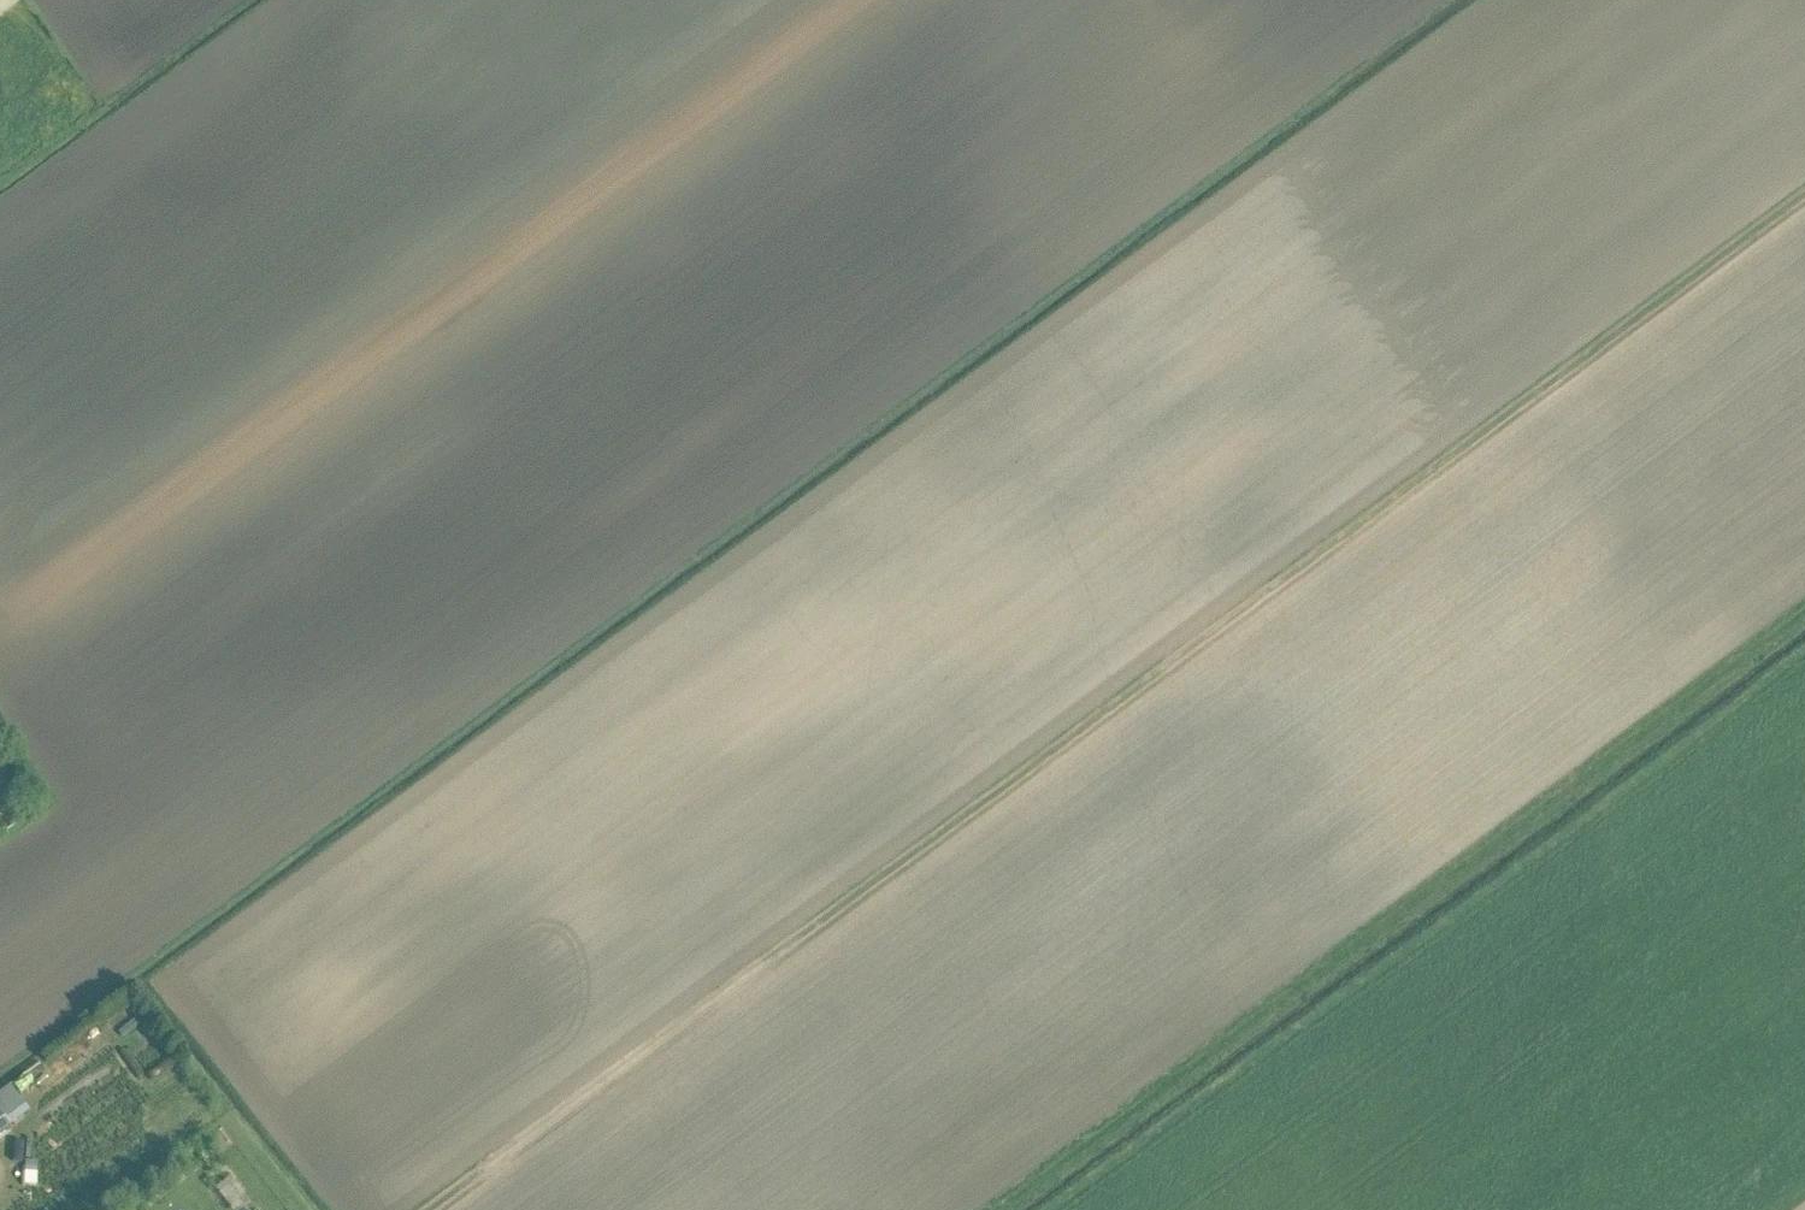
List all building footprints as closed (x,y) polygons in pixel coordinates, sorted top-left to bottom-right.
[(12,1135),(0,1119),(0,1144),(12,1135)]
